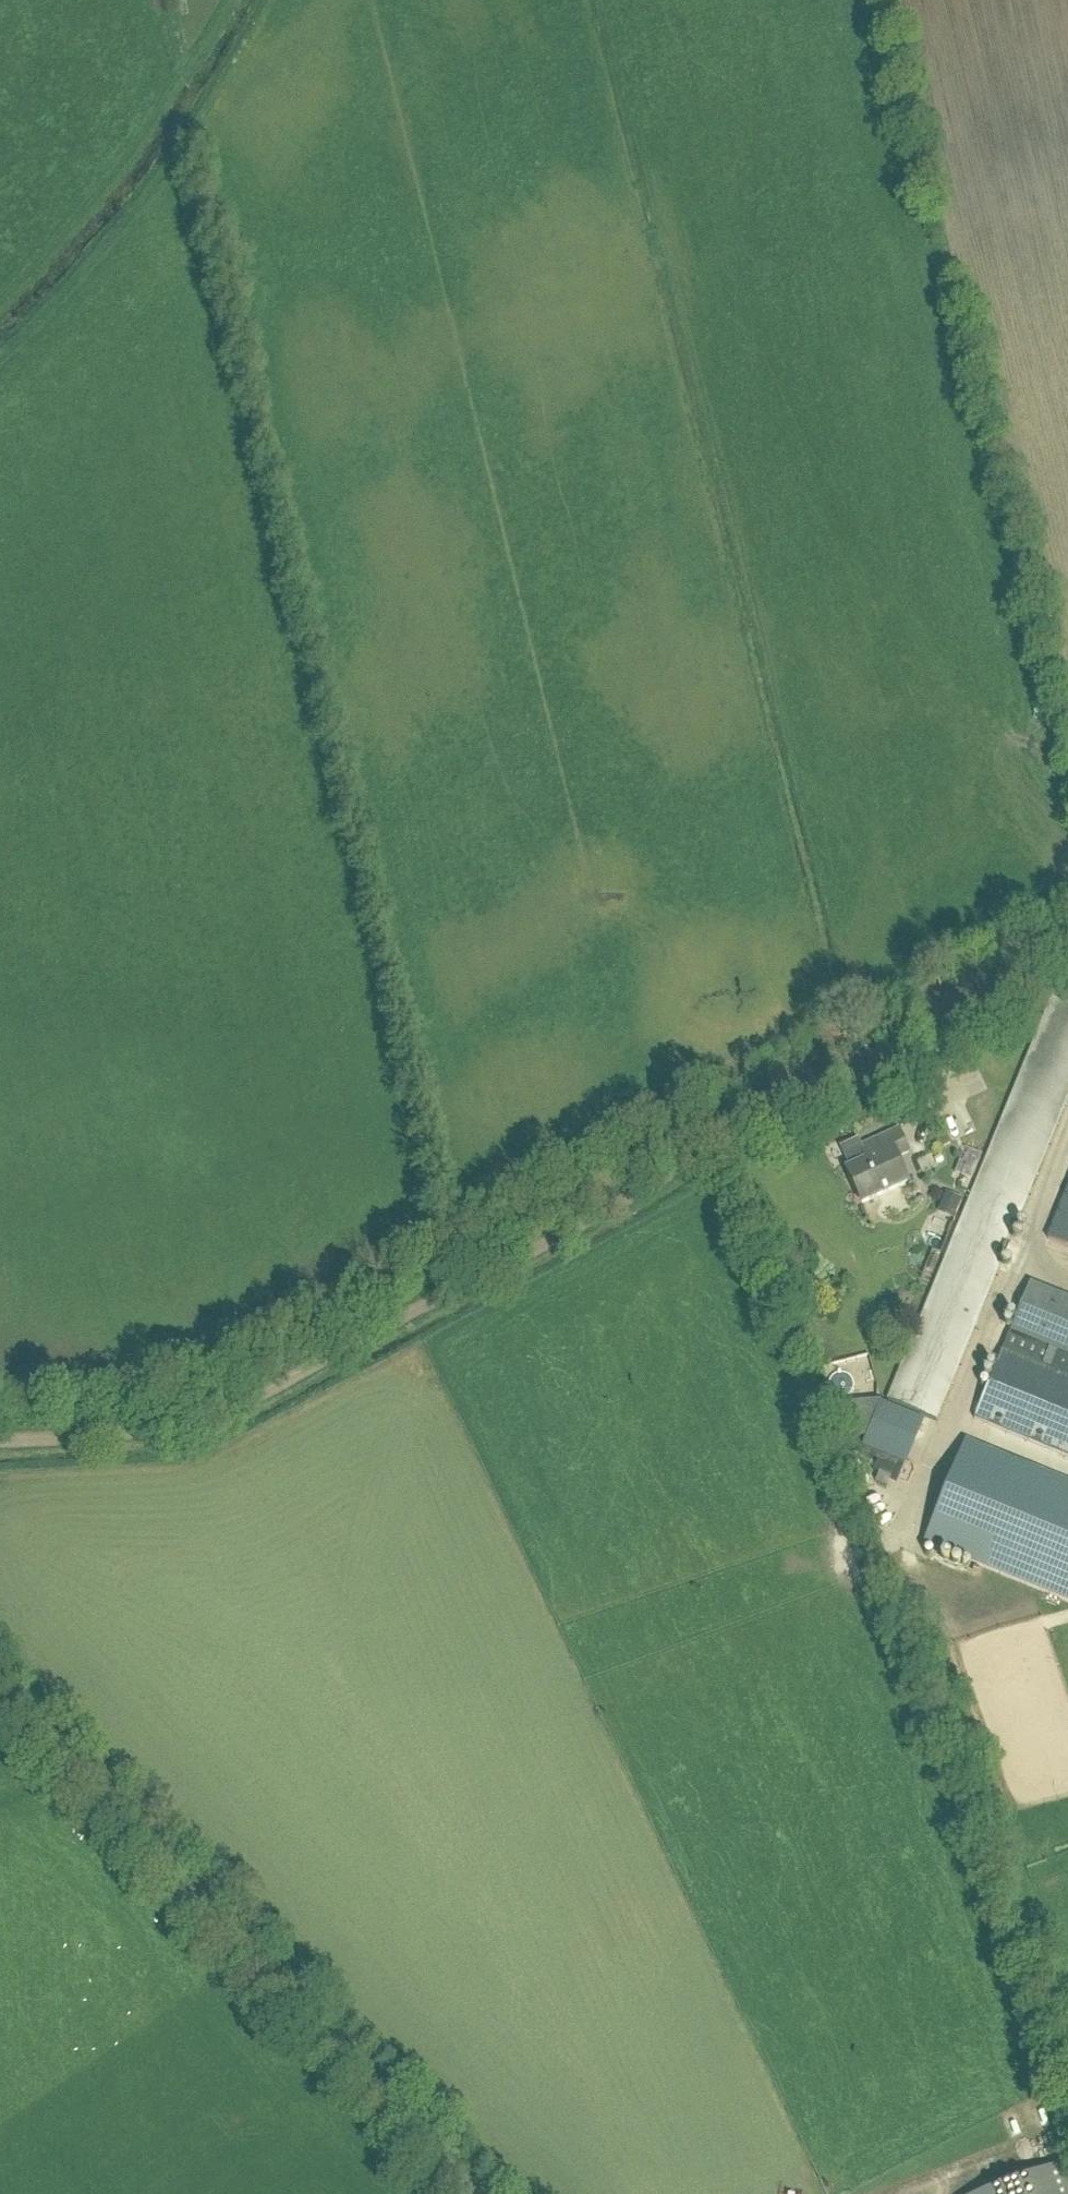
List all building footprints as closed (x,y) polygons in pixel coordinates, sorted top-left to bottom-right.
[(1067,1103),(1067,979),(1061,977),(888,1401),(938,1422),(1067,1103)] [(909,1155),(898,1131),(860,1149),(866,1162),(846,1172),(862,1206),(909,1184),(897,1160),(909,1155)] [(1048,1240),(1067,1248),(1067,1190),(1048,1240)] [(1041,1368),(1002,1352),(975,1421),(1067,1459),(1067,1298),(1031,1283),(1010,1334),(1048,1349),(1041,1368)] [(963,1440),(921,1542),(1067,1603),(1067,1483),(963,1440)] [(985,2193),(1067,2193),(1067,2187),(1060,2166),(985,2193)]
